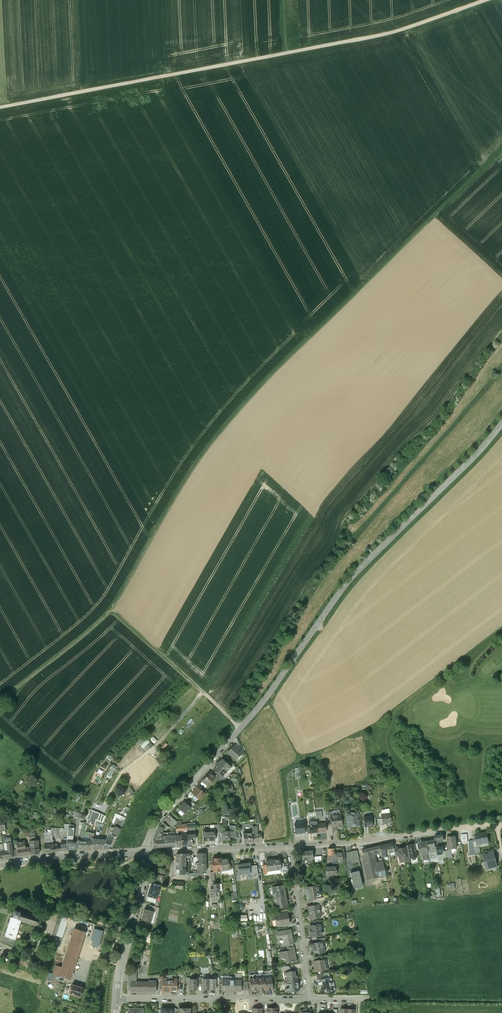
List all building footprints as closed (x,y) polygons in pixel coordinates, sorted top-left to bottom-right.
[(137,749),(143,754),(152,744),(143,735),(136,743),(140,746),(137,749)] [(156,740),(152,736),(148,740),(152,744),(156,740)] [(238,750),(234,746),(230,750),(231,751),(230,753),(230,754),(232,756),(233,756),(236,759),(241,753),(242,753),(238,750)] [(217,763),(226,771),(230,767),(227,763),(222,759),(220,762),(219,761),(217,763)] [(214,768),(218,772),(222,776),(222,775),(226,771),(217,763),(215,765),(216,766),(214,768)] [(203,781),(207,785),(214,777),(215,777),(214,777),(210,773),(203,781)] [(216,774),(214,777),(215,777),(214,777),(220,783),(223,780),(221,779),(216,774)] [(197,787),(192,793),(199,800),(204,794),(205,794),(201,791),(197,787)] [(184,802),(178,808),(184,813),(189,808),(190,807),(187,805),(184,802)] [(87,823),(92,826),(95,820),(98,813),(92,810),(87,823)] [(327,812),(328,819),(331,819),(332,831),(336,830),(336,827),(337,827),(342,826),(340,813),(339,812),(336,813),(336,814),(335,814),(336,815),(332,815),(332,811),(327,812)] [(357,812),(346,813),(348,827),(359,826),(357,812)] [(98,813),(95,820),(101,822),(104,815),(98,813)] [(381,819),(382,824),(391,823),(390,813),(382,814),(383,819),(381,819)] [(371,815),(364,816),(364,820),(365,826),(373,825),(371,815)] [(106,839),(103,849),(108,849),(113,837),(111,836),(112,833),(118,836),(121,829),(117,828),(121,820),(116,818),(114,823),(113,824),(112,823),(109,831),(106,839)] [(309,821),(310,827),(311,833),(318,832),(317,824),(316,821),(313,821),(309,821)] [(154,847),(176,846),(175,836),(169,836),(161,836),(161,833),(163,828),(164,829),(166,825),(162,822),(159,826),(154,837),(153,840),(154,847)] [(303,822),(294,823),(296,833),(304,832),(303,822)] [(325,823),(317,824),(318,832),(326,831),(325,823)] [(203,841),(215,841),(215,833),(215,831),(214,831),(214,825),(210,825),(210,831),(203,831),(203,841)] [(222,836),(223,840),(230,839),(230,838),(233,838),(233,837),(235,837),(235,830),(235,826),(236,826),(235,826),(229,826),(230,831),(222,831),(222,833),(222,836)] [(252,833),(253,838),(261,836),(261,833),(257,834),(257,826),(252,826),(252,830),(252,833)] [(243,843),(253,842),(253,838),(252,833),(243,834),(243,843)] [(469,833),(461,833),(461,842),(466,842),(467,843),(470,843),(469,840),(469,833)] [(477,839),(477,843),(479,843),(480,842),(480,843),(488,842),(486,833),(476,834),(477,839)] [(54,851),(62,850),(61,845),(53,846),(52,836),(43,837),(44,852),(54,851)] [(449,841),(448,841),(448,849),(457,848),(456,836),(449,837),(449,841)] [(91,849),(103,849),(106,839),(93,839),(91,849)] [(30,849),(38,848),(38,840),(35,840),(30,840),(30,846),(30,849)] [(86,848),(87,841),(82,841),(80,840),(79,845),(79,848),(86,848)] [(17,851),(18,856),(30,854),(30,849),(30,846),(25,847),(24,841),(17,842),(17,847),(17,851)] [(423,857),(424,860),(430,858),(430,855),(429,851),(428,847),(427,841),(420,843),(422,848),(423,857)] [(8,851),(4,852),(5,858),(13,857),(12,851),(11,843),(7,843),(8,851)] [(393,843),(379,846),(381,854),(386,852),(385,849),(390,848),(394,848),(393,843)] [(407,845),(407,846),(409,858),(417,857),(416,850),(415,844),(407,845)] [(407,846),(398,847),(398,849),(397,849),(399,855),(400,862),(410,860),(409,858),(407,846)] [(356,850),(350,852),(352,861),(359,859),(357,850),(356,850)] [(438,855),(439,860),(444,859),(443,857),(446,857),(446,851),(444,852),(444,851),(442,851),(442,854),(438,855)] [(374,857),(373,852),(368,853),(362,855),(365,865),(364,865),(366,874),(367,880),(378,877),(375,863),(374,858),(374,857)] [(199,858),(206,857),(205,853),(196,853),(196,856),(195,858),(193,858),(193,863),(195,863),(199,862),(199,858)] [(493,854),(484,856),(487,869),(496,867),(493,854)] [(185,858),(176,858),(176,869),(180,869),(179,874),(182,874),(186,874),(185,858)] [(221,870),(220,858),(212,859),(212,862),(213,871),(213,872),(221,870)] [(223,858),(220,858),(221,870),(230,870),(228,860),(228,858),(223,859),(223,858)] [(273,860),(274,870),(280,869),(281,869),(280,864),(280,859),(273,860)] [(267,871),(274,870),(273,860),(266,861),(266,865),(267,871)] [(383,861),(375,863),(378,877),(386,876),(383,861)] [(250,863),(238,864),(239,875),(250,874),(249,868),(251,868),(251,866),(250,863)] [(257,865),(251,866),(251,868),(249,868),(250,874),(250,875),(258,874),(257,865)] [(326,866),(326,875),(331,875),(336,875),(336,865),(326,866)] [(350,879),(352,887),(353,887),(358,886),(357,884),(362,883),(359,871),(350,873),(351,879),(350,879)] [(151,886),(148,896),(157,898),(160,885),(153,883),(153,886),(151,886)] [(274,898),(285,896),(283,885),(272,887),(274,898)] [(305,888),(307,901),(312,900),(322,898),(319,885),(305,888)] [(440,887),(435,887),(435,891),(431,891),(432,897),(441,897),(440,887)] [(285,896),(274,898),(275,903),(276,903),(277,909),(288,907),(286,896),(285,896)] [(308,907),(310,919),(321,917),(319,905),(318,905),(314,905),(308,907)] [(41,920),(38,916),(39,913),(21,907),(20,911),(19,912),(14,910),(12,916),(13,916),(12,918),(21,921),(35,925),(40,924),(41,920)] [(145,909),(142,919),(151,922),(154,911),(150,910),(145,909)] [(275,920),(276,926),(289,924),(287,912),(282,913),(274,915),(275,919),(274,919),(275,920)] [(61,937),(67,918),(62,917),(60,924),(56,936),(61,937)] [(21,921),(12,918),(11,918),(8,927),(18,930),(21,921)] [(311,934),(311,937),(322,935),(321,929),(322,928),(321,925),(320,924),(313,925),(309,926),(310,930),(309,930),(310,934),(311,934)] [(18,930),(8,927),(5,936),(15,939),(18,930)] [(70,980),(85,931),(74,928),(64,959),(64,958),(63,960),(64,960),(62,967),(59,976),(70,980)] [(103,931),(96,929),(91,947),(98,949),(103,931)] [(290,930),(276,932),(277,938),(283,937),(285,945),(286,945),(293,944),(290,930)] [(15,939),(5,936),(3,942),(13,946),(15,939)] [(311,944),(313,954),(324,952),(322,942),(318,943),(311,944)] [(287,963),(296,961),(294,949),(287,951),(279,952),(280,957),(286,956),(287,963)] [(314,961),(316,972),(326,970),(324,959),(321,960),(314,961)] [(59,976),(62,967),(55,965),(53,973),(52,974),(53,974),(59,976)] [(297,978),(295,970),(285,972),(287,980),(288,980),(297,978)] [(51,980),(53,974),(52,974),(53,973),(47,972),(45,978),(51,980)] [(251,990),(258,989),(257,978),(257,977),(257,974),(249,975),(250,978),(251,990)] [(264,977),(257,978),(258,989),(258,990),(265,989),(264,978),(264,977)] [(271,977),(264,978),(265,989),(265,990),(272,989),(271,983),(271,977)] [(324,978),(319,979),(319,980),(319,982),(318,982),(318,983),(318,984),(319,984),(319,985),(320,984),(321,991),(325,990),(326,992),(331,991),(332,991),(332,988),(331,988),(330,983),(332,982),(331,977),(324,978)] [(297,978),(288,980),(289,989),(290,992),(299,991),(298,987),(297,978)] [(162,990),(162,992),(170,992),(170,989),(177,989),(177,981),(177,979),(167,979),(167,980),(162,980),(162,990)] [(131,992),(156,992),(156,981),(149,981),(149,982),(136,982),(131,982),(131,992)] [(83,988),(72,984),(69,994),(80,997),(83,988)]
